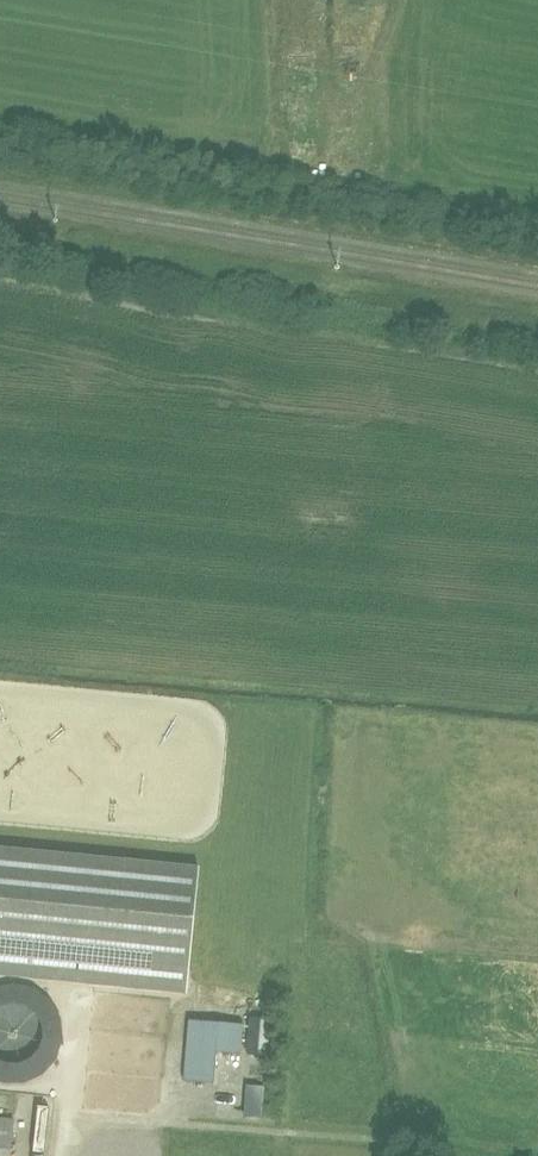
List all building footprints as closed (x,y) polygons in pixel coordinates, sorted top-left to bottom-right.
[(198,867),(0,847),(0,974),(185,993),(198,867)] [(189,1021),(184,1082),(213,1084),(216,1052),(240,1054),(242,1026),(189,1021)] [(232,1108),(248,1111),(252,1084),(237,1081),(232,1108)] [(14,1119),(0,1118),(0,1155),(10,1155),(14,1119)] [(36,1145),(37,1120),(27,1119),(26,1144),(36,1145)]
